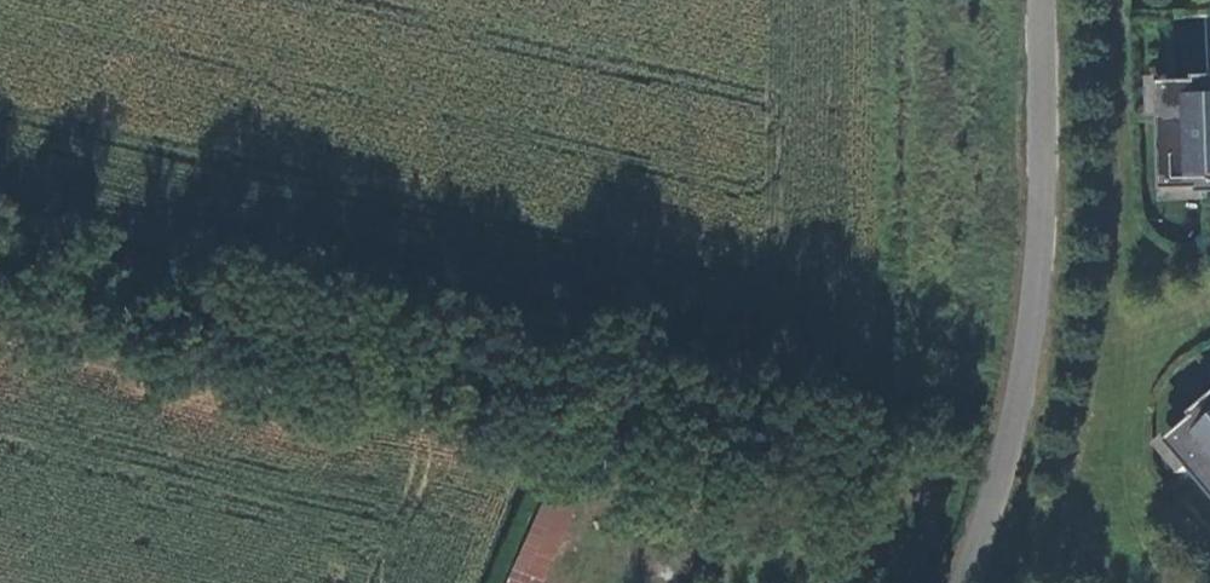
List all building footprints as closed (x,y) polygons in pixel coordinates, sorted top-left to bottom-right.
[(1167,79),(1170,187),(1206,186),(1207,191),(1209,191),(1209,73),(1203,73),(1203,77),(1167,79)] [(1174,438),(1209,479),(1209,401),(1199,410),(1201,414),(1174,438)] [(573,505),(539,495),(510,582),(548,582),(573,505)]
